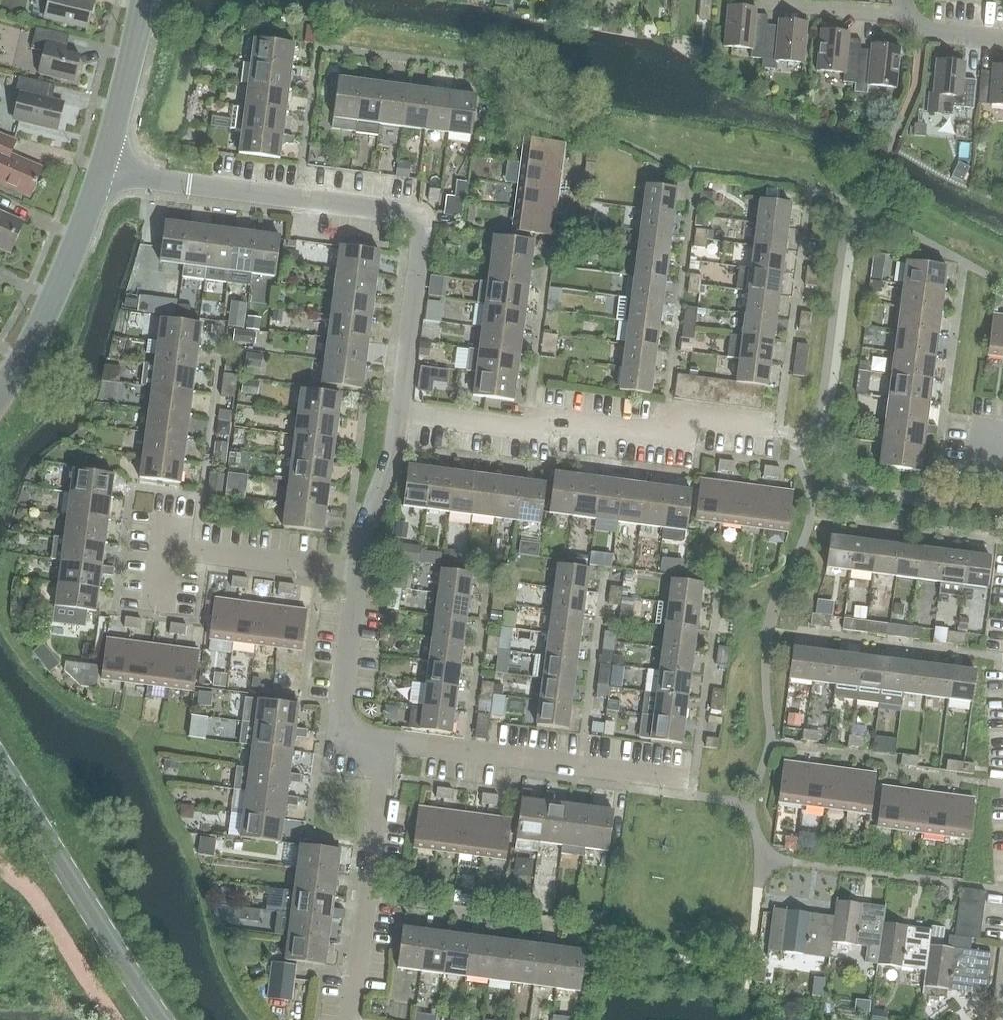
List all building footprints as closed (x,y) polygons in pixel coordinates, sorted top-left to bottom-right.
[(94,1),(92,0),(46,0),(49,1),(45,18),(87,29),(94,1)] [(700,2),(699,20),(710,21),(712,3),(700,2)] [(755,9),(729,7),(729,6),(728,6),(724,47),(725,47),(725,46),(751,49),(751,58),(763,59),(762,68),(767,15),(766,15),(766,20),(755,19),(756,8),(755,8),(755,9)] [(777,31),(766,30),(768,16),(767,15),(762,68),(775,69),(776,60),(802,63),(802,64),(803,64),(807,22),(806,22),(805,23),(779,21),(779,20),(778,20),(777,31)] [(307,26),(305,42),(315,44),(317,27),(307,26)] [(74,82),(80,57),(65,53),(69,36),(36,28),(31,49),(43,52),(38,73),(74,82)] [(855,92),(860,40),(859,40),(859,45),(848,44),(849,33),(848,33),(821,31),(821,30),(820,30),(817,71),(818,71),(818,70),(844,73),(843,82),(855,83),(854,92),(855,92)] [(254,39),(251,62),(292,68),(295,45),(254,39)] [(861,40),(860,40),(855,92),(868,94),(869,85),(895,87),(895,88),(896,88),(900,47),(898,47),(898,48),(872,45),(872,44),(871,44),(870,55),(859,54),(861,40)] [(937,60),(934,94),(930,93),(928,112),(951,115),(952,107),(973,108),(976,80),(963,79),(965,62),(937,60)] [(292,68),(251,62),(248,85),(289,90),(292,68)] [(993,65),(992,72),(981,71),(978,104),(989,105),(1002,106),(1002,66),(993,65)] [(53,129),(60,103),(51,101),(55,86),(19,77),(15,93),(20,94),(13,119),(53,129)] [(332,130),(355,133),(362,81),(339,78),(333,118),(332,130)] [(380,124),(385,84),(362,81),(355,133),(378,135),(380,124)] [(385,84),(380,124),(402,127),(407,87),(385,84)] [(289,90),(248,85),(245,108),(286,113),(289,90)] [(407,87),(402,127),(425,130),(430,90),(407,87)] [(430,90),(425,130),(447,133),(453,93),(430,90)] [(453,93),(447,133),(471,136),(476,96),(453,93)] [(286,113),(245,108),(232,106),(230,129),(242,131),(242,130),(283,135),(286,113)] [(914,136),(926,137),(926,125),(914,124),(914,136)] [(239,153),(279,158),(282,143),(293,144),(294,137),(283,135),(242,130),(242,131),(239,153)] [(476,131),(475,136),(474,147),(484,149),(485,136),(486,133),(476,131)] [(42,168),(10,154),(16,141),(0,134),(0,185),(30,197),(42,168)] [(525,139),(522,162),(562,167),(565,144),(525,139)] [(586,161),(590,161),(597,162),(599,148),(587,147),(586,161)] [(398,161),(396,176),(409,177),(411,162),(398,161)] [(562,167),(522,162),(519,185),(559,190),(562,167)] [(596,164),(590,163),(586,162),(585,170),(595,172),(596,164)] [(584,178),(588,179),(594,179),(595,172),(585,170),(584,178)] [(559,190),(519,185),(516,208),(556,213),(559,190)] [(677,189),(646,185),(643,209),(674,213),(677,189)] [(429,188),(428,200),(439,201),(440,190),(429,188)] [(701,192),(700,201),(711,203),(712,194),(701,192)] [(447,195),(444,211),(461,214),(464,197),(455,196),(447,195)] [(791,204),(760,200),(757,223),(788,228),(791,204)] [(513,231),(547,235),(553,236),(556,213),(516,208),(513,231)] [(580,212),(579,216),(589,217),(590,209),(581,208),(580,212)] [(674,213),(643,209),(640,231),(671,235),(674,213)] [(20,221),(0,212),(0,249),(7,251),(20,221)] [(588,225),(589,217),(579,216),(578,224),(588,225)] [(697,216),(696,224),(707,225),(708,217),(697,216)] [(160,262),(183,265),(189,225),(165,222),(160,262)] [(813,222),(812,231),(823,232),(825,223),(813,222)] [(788,228),(757,223),(754,246),(785,250),(788,228)] [(182,277),(204,280),(211,228),(189,225),(183,265),(182,277)] [(229,271),(234,231),(211,228),(204,280),(228,284),(229,271)] [(708,231),(696,229),(695,238),(706,240),(708,231)] [(229,271),(251,274),(256,234),(234,231),(229,271)] [(671,235),(640,231),(637,254),(668,258),(671,235)] [(823,232),(812,231),(810,240),(822,241),(823,232)] [(256,234),(251,274),(275,277),(280,237),(256,234)] [(491,260),(531,265),(534,242),(494,237),(491,260)] [(706,240),(695,238),(694,247),(705,249),(706,240)] [(379,251),(339,246),(336,270),(376,275),(379,251)] [(785,250),(754,246),(751,269),(782,273),(785,250)] [(283,261),(294,262),(295,251),(284,250),(283,261)] [(588,258),(597,260),(599,252),(589,250),(588,258)] [(668,258),(637,254),(634,276),(665,280),(668,258)] [(488,282),(528,287),(531,265),(491,260),(488,282)] [(699,263),(690,262),(689,269),(698,270),(699,263)] [(947,267),(906,262),(903,285),(944,290),(947,267)] [(739,267),(736,290),(748,291),(779,295),(782,273),(751,269),(739,267)] [(807,267),(806,276),(817,277),(819,268),(807,267)] [(873,267),(872,279),(882,280),(883,268),(873,267)] [(376,275),(336,270),(333,293),(374,298),(376,275)] [(702,276),(690,274),(689,284),(701,285),(702,276)] [(440,297),(442,278),(431,276),(428,296),(440,297)] [(665,280),(634,276),(631,299),(662,303),(665,280)] [(817,277),(806,276),(805,285),(816,286),(817,277)] [(485,305),(525,310),(528,287),(488,282),(480,282),(477,304),(485,305)] [(701,285),(689,284),(688,293),(699,294),(701,285)] [(944,290),(903,285),(900,307),(941,313),(944,290)] [(561,289),(549,288),(546,311),(558,313),(561,289)] [(779,295),(748,291),(745,314),(776,318),(779,295)] [(374,298),(333,293),(330,315),(371,320),(374,298)] [(137,310),(137,311),(153,313),(155,297),(139,295),(137,310)] [(662,303),(631,299),(619,297),(616,321),(628,322),(659,326),(662,303)] [(138,301),(130,300),(126,299),(124,307),(129,308),(137,309),(138,301)] [(428,302),(428,322),(444,322),(444,302),(428,302)] [(189,318),(191,306),(178,305),(177,316),(189,318)] [(482,327),(522,332),(525,310),(485,305),(482,327)] [(686,307),(684,320),(683,329),(695,330),(698,308),(686,307)] [(941,313),(900,307),(897,330),(938,335),(941,313)] [(274,311),(273,321),(280,322),(282,312),(274,311)] [(801,312),(800,321),(811,323),(813,314),(801,312)] [(233,314),(232,326),(244,328),(245,316),(233,314)] [(776,318),(745,314),(742,336),(773,341),(776,318)] [(371,320),(330,315),(327,338),(368,343),(371,320)] [(993,315),(988,355),(1002,357),(1002,316),(993,315)] [(248,316),(247,328),(258,329),(260,317),(248,316)] [(201,325),(160,319),(157,342),(198,348),(201,325)] [(811,323),(800,321),(799,330),(810,332),(811,323)] [(628,322),(625,344),(656,348),(659,326),(628,322)] [(206,333),(216,334),(217,326),(207,325),(206,333)] [(482,327),(479,350),(519,355),(522,332),(482,327)] [(877,328),(866,327),(865,335),(876,337),(877,328)] [(695,330),(683,329),(682,338),(694,339),(695,330)] [(235,330),(233,341),(255,344),(256,332),(235,330)] [(938,335),(897,330),(894,353),(935,358),(938,335)] [(730,335),(727,358),(739,359),(770,363),(773,341),(742,336),(730,335)] [(368,343),(327,338),(325,360),(365,366),(368,343)] [(146,353),(156,355),(154,364),(195,370),(198,348),(157,342),(148,341),(146,353)] [(430,345),(420,343),(419,355),(429,356),(430,345)] [(656,348),(625,344),(622,367),(653,371),(656,348)] [(805,368),(808,345),(797,344),(794,366),(805,368)] [(517,378),(519,355),(479,350),(470,349),(467,371),(476,372),(517,378)] [(261,369),(263,355),(247,353),(245,366),(261,369)] [(935,358),(894,353),(891,375),(932,380),(935,358)] [(770,363),(739,359),(736,382),(741,383),(752,385),(764,386),(767,387),(770,363)] [(238,361),(225,360),(224,370),(236,371),(238,361)] [(365,366),(325,360),(321,384),(362,389),(365,366)] [(868,363),(860,362),(859,371),(867,372),(868,363)] [(195,370),(154,364),(144,363),(141,386),(151,387),(192,393),(195,370)] [(805,368),(794,366),(793,375),(804,377),(805,368)] [(653,371),(622,367),(619,390),(650,394),(653,371)] [(690,368),(689,375),(697,376),(698,369),(690,368)] [(517,378),(476,372),(473,396),(514,401),(517,378)] [(236,376),(223,374),(220,396),(233,398),(236,376)] [(680,399),(691,401),(695,377),(689,376),(683,375),(681,387),(680,399)] [(932,380),(891,375),(888,398),(929,403),(932,380)] [(419,377),(417,389),(417,391),(434,393),(436,379),(420,377),(419,377)] [(691,401),(703,402),(706,378),(695,377),(691,401)] [(703,402),(715,404),(718,380),(706,378),(703,402)] [(258,396),(260,382),(243,380),(241,394),(258,396)] [(729,381),(718,380),(715,404),(726,405),(729,381)] [(869,381),(858,380),(856,393),(867,395),(869,381)] [(726,405),(738,407),(741,383),(736,382),(729,381),(726,405)] [(752,385),(741,383),(738,407),(749,408),(752,385)] [(761,410),(764,386),(752,385),(749,408),(761,410)] [(151,387),(148,410),(189,415),(192,393),(151,387)] [(301,389),(298,413),(338,418),(341,395),(301,389)] [(929,403),(888,398),(885,420),(926,426),(926,425),(929,403)] [(189,415),(148,410),(146,432),(186,438),(189,415)] [(230,412),(219,410),(217,420),(229,422),(230,412)] [(338,418),(298,413),(295,436),(335,441),(338,418)] [(925,433),(937,434),(938,427),(926,425),(926,426),(885,420),(882,443),(923,448),(925,433)] [(229,425),(217,423),(215,435),(228,436),(229,425)] [(243,441),(244,432),(234,430),(233,440),(243,441)] [(186,438),(146,432),(143,455),(183,460),(186,438)] [(335,441),(295,436),(292,458),(332,463),(335,441)] [(227,444),(214,443),(212,463),(224,464),(227,444)] [(923,448),(882,443),(879,466),(920,471),(923,448)] [(230,453),(228,466),(239,468),(241,454),(230,453)] [(183,460),(143,455),(140,478),(180,483),(183,460)] [(332,463),(292,458),(289,481),(329,486),(332,463)] [(717,471),(725,472),(727,461),(719,460),(717,471)] [(727,461),(725,472),(733,473),(735,462),(727,461)] [(426,509),(432,469),(408,466),(403,506),(426,509)] [(762,477),(771,478),(772,467),(764,466),(762,477)] [(772,467),(771,478),(778,479),(780,468),(772,467)] [(432,469),(426,509),(449,512),(454,472),(432,469)] [(70,493),(110,498),(113,475),(73,470),(70,493)] [(208,496),(220,497),(222,497),(225,474),(223,474),(211,472),(209,472),(207,492),(207,495),(208,496)] [(454,472),(449,512),(472,515),(477,475),(454,472)] [(572,516),(578,476),(555,473),(549,513),(572,516)] [(229,474),(227,489),(236,490),(238,475),(229,474)] [(477,475),(472,515),(494,518),(499,478),(477,475)] [(578,476),(572,516),(595,519),(600,479),(578,476)] [(499,478),(494,518),(517,521),(522,481),(499,478)] [(600,479),(595,519),(618,522),(623,482),(600,479)] [(718,523),(723,483),(701,480),(695,520),(718,523)] [(329,486),(289,481),(286,503),(326,509),(329,486)] [(522,481),(517,521),(540,524),(545,484),(522,481)] [(623,482),(618,522),(640,525),(645,485),(623,482)] [(741,526),(746,486),(723,483),(718,523),(741,526)] [(640,525),(662,528),(663,528),(668,488),(645,485),(640,525)] [(764,529),(769,489),(746,486),(741,526),(764,529)] [(684,540),(685,531),(686,531),(691,491),(668,488),(663,528),(662,528),(661,540),(681,543),(684,540)] [(764,529),(787,532),(793,492),(769,489),(764,529)] [(67,515),(107,521),(110,498),(70,493),(67,515)] [(326,509),(286,503),(283,527),(323,532),(326,509)] [(857,516),(858,504),(849,503),(848,515),(857,516)] [(858,504),(857,516),(866,517),(868,505),(858,504)] [(902,522),(904,510),(895,509),(893,520),(902,522)] [(904,510),(902,522),(911,523),(913,511),(904,510)] [(64,538),(104,544),(107,521),(67,515),(64,538)] [(947,527),(949,516),(940,515),(938,526),(947,527)] [(949,516),(947,527),(956,529),(958,517),(949,516)] [(993,533),(995,522),(986,520),(984,532),(993,533)] [(407,523),(399,522),(397,522),(395,537),(397,537),(404,538),(407,523)] [(826,568),(850,571),(854,539),(830,536),(826,568)] [(61,561),(101,566),(104,544),(64,538),(54,537),(51,560),(61,562),(61,561)] [(854,539),(850,571),(872,574),(876,542),(854,539)] [(876,542),(872,574),(895,576),(899,545),(876,542)] [(421,547),(398,544),(397,544),(394,560),(418,563),(421,547)] [(899,545),(895,576),(917,579),(921,548),(899,545)] [(921,548),(917,579),(940,582),(944,551),(921,548)] [(456,569),(458,551),(444,549),(443,567),(456,569)] [(944,551),(940,582),(939,594),(961,597),(963,585),(967,554),(944,551)] [(967,554),(963,585),(986,588),(990,557),(967,554)] [(575,563),(587,565),(588,557),(576,555),(575,563)] [(662,558),(660,572),(682,574),(684,560),(662,558)] [(58,583),(99,589),(101,566),(61,561),(61,562),(58,583)] [(409,565),(394,563),(392,581),(406,583),(409,565)] [(589,569),(557,565),(554,588),(585,592),(589,569)] [(508,574),(509,567),(501,566),(500,573),(508,574)] [(472,574),(441,570),(438,593),(469,597),(472,574)] [(239,589),(239,588),(240,578),(232,577),(230,588),(239,589)] [(240,578),(239,588),(239,589),(246,590),(248,579),(240,578)] [(699,608),(702,584),(671,580),(668,603),(699,608)] [(74,622),(76,609),(96,612),(99,589),(58,583),(55,606),(56,606),(54,619),(74,622)] [(286,595),(287,584),(278,583),(277,594),(286,595)] [(287,584),(286,595),(293,596),(295,585),(287,584)] [(609,596),(621,597),(622,588),(610,587),(609,596)] [(585,592),(554,588),(551,611),(582,615),(585,592)] [(494,592),(493,601),(504,602),(505,593),(494,592)] [(469,597),(438,593),(435,616),(466,620),(469,597)] [(621,597),(609,596),(608,605),(620,606),(621,597)] [(619,620),(631,621),(634,599),(622,597),(619,620)] [(233,642),(238,602),(215,599),(209,639),(233,642)] [(504,602),(493,601),(491,610),(502,611),(504,602)] [(238,602),(233,642),(255,645),(260,605),(238,602)] [(665,626),(696,630),(699,608),(668,603),(658,602),(655,625),(665,626)] [(723,611),(735,612),(736,603),(724,602),(723,611)] [(260,605),(255,645),(278,648),(283,608),(260,605)] [(903,606),(894,605),(893,614),(902,615),(903,606)] [(868,608),(860,607),(859,619),(866,620),(868,608)] [(283,608),(278,648),(301,651),(307,611),(283,608)] [(582,615),(551,611),(548,633),(580,638),(582,615)] [(735,612),(723,611),(722,620),(734,621),(735,612)] [(490,620),(500,622),(501,614),(491,612),(490,620)] [(812,614),(810,626),(820,627),(821,615),(816,615),(812,614)] [(821,615),(820,627),(829,628),(830,616),(821,615)] [(466,620),(435,616),(432,639),(463,643),(466,620)] [(123,628),(132,629),(133,619),(125,617),(123,628)] [(865,633),(866,621),(844,618),(842,630),(856,631),(865,633)] [(958,628),(966,629),(968,619),(960,618),(958,628)] [(133,619),(132,629),(140,630),(141,620),(133,619)] [(887,636),(889,624),(866,621),(865,633),(874,634),(887,636)] [(168,634),(177,635),(178,624),(170,623),(168,634)] [(178,624),(177,635),(185,637),(186,626),(178,624)] [(910,638),(911,627),(889,624),(887,636),(901,637),(910,638)] [(665,626),(662,649),(693,653),(696,630),(665,626)] [(911,627),(910,638),(919,640),(921,628),(911,627)] [(946,643),(955,644),(957,633),(948,631),(946,643)] [(603,641),(615,642),(616,633),(604,632),(603,641)] [(580,638),(548,633),(545,656),(577,660),(580,638)] [(957,633),(955,644),(964,646),(966,634),(957,633)] [(818,639),(794,636),(789,679),(812,682),(816,651),(818,639)] [(488,637),(487,646),(498,648),(499,639),(488,637)] [(125,682),(130,642),(107,639),(101,679),(125,682)] [(463,643),(432,639),(429,661),(460,665),(463,643)] [(498,648),(498,650),(510,651),(511,640),(499,639),(498,648)] [(602,650),(614,651),(615,642),(603,641),(602,650)] [(130,642),(125,682),(148,685),(153,645),(130,642)] [(153,645),(148,685),(170,688),(175,648),(153,645)] [(487,646),(486,655),(497,656),(498,650),(498,648),(487,646)] [(718,647),(717,656),(729,657),(730,648),(718,647)] [(175,648),(170,688),(193,691),(199,651),(175,648)] [(693,653),(662,649),(659,671),(690,675),(693,653)] [(614,651),(602,650),(602,655),(600,655),(599,663),(612,665),(614,651)] [(816,651),(812,682),(835,685),(839,653),(816,651)] [(839,653),(835,685),(833,698),(856,701),(858,688),(862,656),(839,653)] [(532,677),(542,679),(574,683),(577,660),(545,656),(535,655),(532,677)] [(624,657),(614,656),(613,664),(623,666),(624,657)] [(729,657),(717,656),(716,665),(728,666),(729,657)] [(862,656),(858,688),(856,701),(879,704),(880,690),(884,659),(862,656)] [(884,659),(880,690),(879,704),(901,707),(903,693),(907,662),(884,659)] [(72,679),(97,683),(99,666),(65,661),(64,672),(72,679)] [(460,665),(429,661),(426,684),(457,688),(460,665)] [(496,661),(495,672),(507,674),(509,662),(496,661)] [(907,662),(903,693),(926,696),(929,665),(907,662)] [(612,665),(611,669),(609,687),(618,688),(621,666),(612,665)] [(929,665),(926,696),(948,699),(952,668),(929,665)] [(611,669),(600,667),(597,686),(609,688),(609,687),(611,669)] [(952,668),(948,699),(972,702),(976,671),(952,668)] [(690,675),(659,671),(659,672),(647,670),(645,693),(656,694),(687,698),(690,675)] [(215,673),(214,684),(225,686),(227,674),(215,673)] [(253,679),(252,686),(259,687),(260,680),(253,679)] [(574,683),(542,679),(540,701),(571,705),(574,683)] [(482,682),(481,691),(492,692),(493,685),(493,683),(482,682)] [(457,688),(426,684),(423,706),(454,710),(457,688)] [(492,692),(492,694),(493,694),(505,696),(506,696),(507,690),(503,689),(503,686),(493,685),(492,692)] [(609,688),(597,686),(596,695),(608,696),(609,688)] [(211,708),(213,693),(198,691),(197,706),(211,708)] [(481,691),(480,700),(491,701),(492,694),(492,692),(481,691)] [(713,692),(711,701),(723,702),(724,693),(713,692)] [(656,694),(645,693),(642,714),(654,716),(653,716),(684,720),(687,698),(656,694)] [(273,694),(272,702),(295,705),(296,697),(273,694)] [(493,694),(492,705),(504,707),(505,696),(493,694)] [(242,722),(295,729),(295,728),(298,705),(295,705),(272,702),(245,698),(242,722)] [(571,705),(540,701),(536,725),(568,729),(571,705)] [(723,702),(711,701),(710,710),(722,711),(723,702)] [(454,710),(423,706),(423,708),(411,706),(409,728),(451,734),(454,710)] [(800,727),(802,715),(788,713),(787,725),(800,727)] [(475,737),(487,738),(490,715),(478,714),(475,737)] [(684,720),(653,716),(650,740),(681,744),(684,720)] [(295,729),(242,722),(239,745),(252,747),(252,746),(292,751),(294,736),(307,738),(308,730),(295,728),(295,729)] [(603,734),(603,735),(613,736),(615,723),(605,722),(604,725),(603,734)] [(604,725),(592,723),(591,732),(603,734),(604,725)] [(802,740),(810,741),(811,731),(803,730),(802,740)] [(811,731),(810,741),(818,742),(819,732),(811,731)] [(831,731),(830,742),(837,743),(839,732),(831,731)] [(857,737),(849,736),(847,746),(855,747),(857,737)] [(857,737),(855,747),(863,748),(865,738),(857,737)] [(717,749),(718,739),(707,738),(705,747),(717,749)] [(249,769),(289,774),(292,751),(252,746),(252,747),(249,768),(249,769)] [(902,755),(900,765),(908,766),(910,756),(902,755)] [(910,756),(908,766),(916,767),(918,757),(910,756)] [(176,763),(165,761),(163,770),(175,771),(176,763)] [(947,761),(946,771),(953,772),(955,762),(947,761)] [(778,802),(802,805),(807,765),(784,762),(778,802)] [(955,762),(953,772),(961,773),(962,763),(955,762)] [(962,763),(961,773),(973,775),(975,764),(962,763)] [(807,765),(802,805),(824,808),(830,768),(807,765)] [(249,768),(236,767),(233,790),(246,792),(286,797),(286,796),(288,782),(300,784),(302,775),(289,774),(249,769),(249,768)] [(830,768),(824,808),(847,811),(852,771),(830,768)] [(852,771),(847,811),(846,820),(859,822),(860,813),(870,814),(876,774),(852,771)] [(877,827),(900,830),(905,790),(882,787),(877,827)] [(437,788),(437,790),(436,798),(444,799),(445,789),(437,788)] [(445,789),(444,799),(451,800),(453,790),(445,789)] [(531,790),(523,789),(516,840),(517,840),(515,849),(538,852),(545,799),(544,802),(530,800),(531,790)] [(905,790),(900,830),(923,833),(928,793),(905,790)] [(246,792),(243,814),(283,819),(285,805),(297,806),(299,798),(286,796),(286,797),(246,792)] [(538,852),(540,843),(562,845),(562,846),(567,805),(553,803),(554,793),(546,792),(545,799),(538,852)] [(481,804),(488,805),(490,794),(482,793),(481,804)] [(928,793),(923,833),(946,836),(951,796),(928,793)] [(490,794),(488,805),(496,806),(497,795),(490,794)] [(951,796),(946,836),(969,839),(974,799),(951,796)] [(585,848),(590,808),(567,805),(562,846),(562,845),(561,854),(584,857),(585,849),(585,848)] [(193,807),(181,806),(180,818),(187,818),(192,814),(193,807)] [(437,851),(442,811),(419,808),(413,848),(437,851)] [(585,848),(585,849),(607,851),(613,811),(590,808),(585,848)] [(442,811),(437,851),(459,854),(465,814),(442,811)] [(283,819),(243,814),(240,838),(280,843),(283,819)] [(465,814),(459,854),(472,855),(482,857),(487,817),(465,814)] [(487,817),(482,857),(505,860),(511,820),(487,817)] [(215,840),(199,838),(198,846),(207,847),(214,848),(215,840)] [(340,850),(300,845),(297,869),(337,874),(340,850)] [(459,854),(458,865),(470,867),(472,855),(459,854)] [(337,874),(297,869),(294,891),(334,896),(337,874)] [(959,900),(984,904),(986,892),(961,888),(959,900)] [(334,896),(294,891),(284,890),(281,913),(291,914),(331,919),(334,896)] [(529,893),(505,890),(504,905),(527,908),(529,893)] [(491,902),(492,891),(483,891),(482,901),(491,902)] [(460,896),(459,904),(470,905),(471,897),(460,896)] [(883,921),(884,921),(886,905),(836,898),(834,914),(835,914),(831,942),(832,942),(867,947),(865,963),(877,965),(879,949),(883,921)] [(984,904),(959,900),(958,912),(982,916),(984,904)] [(216,904),(220,916),(234,918),(236,907),(216,904)] [(835,914),(834,914),(774,906),(768,951),(830,959),(832,942),(831,942),(835,914)] [(259,923),(260,912),(236,909),(235,920),(259,923)] [(590,923),(601,924),(602,913),(592,912),(590,923)] [(982,916),(958,912),(956,925),(981,928),(982,916)] [(331,919),(291,914),(288,937),(328,942),(331,919)] [(929,943),(930,943),(932,927),(931,927),(884,921),(883,921),(879,949),(877,965),(925,971),(926,971),(929,943)] [(954,937),(972,939),(979,940),(981,928),(956,925),(955,936),(954,937)] [(402,927),(397,968),(421,971),(426,931),(402,927)] [(426,931),(421,971),(443,974),(448,933),(426,931)] [(448,933),(443,974),(466,977),(471,936),(448,933)] [(471,936),(466,977),(488,980),(494,939),(471,936)] [(949,936),(947,945),(930,943),(929,943),(926,971),(925,971),(923,987),(985,995),(991,953),(978,951),(978,949),(971,948),(972,939),(954,937),(955,936),(949,936)] [(288,937),(285,960),(325,965),(328,942),(288,937)] [(494,939),(488,980),(511,983),(516,942),(494,939)] [(516,942),(511,983),(534,986),(539,945),(516,942)] [(539,945),(534,986),(556,989),(562,948),(539,945)] [(562,948),(556,989),(580,992),(585,951),(562,948)] [(296,966),(272,963),(268,998),(291,1002),(296,966)] [(758,970),(756,984),(764,985),(766,971),(758,970)] [(381,1009),(370,1007),(369,1014),(380,1016),(381,1009)] [(873,1011),(872,1019),(879,1019),(881,1012),(873,1011)]
